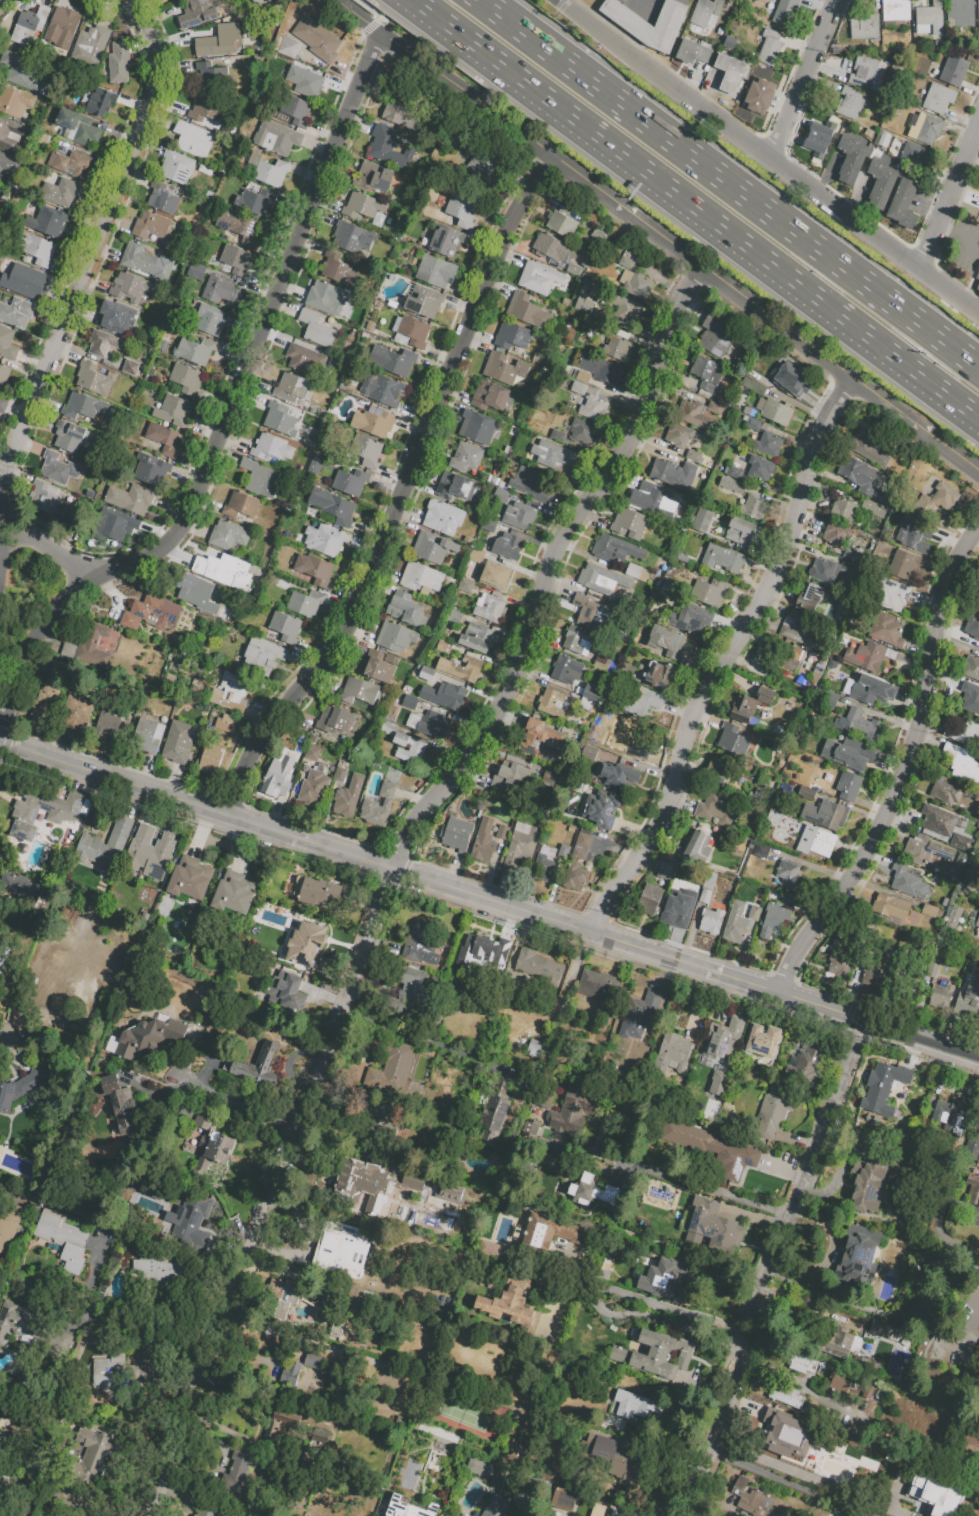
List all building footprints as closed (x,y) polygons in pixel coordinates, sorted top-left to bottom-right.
[(178,1),(181,0),(219,0),(220,2),(208,6),(209,8),(219,5),(223,16),(181,29),(178,18),(183,17),(178,1)] [(668,55),(688,6),(673,0),(665,0),(653,27),(617,0),(605,0),(598,9),(648,46),(668,55)] [(688,21),(704,28),(706,25),(713,28),(724,0),(714,0),(713,2),(707,0),(697,0),(688,21)] [(771,21),(788,28),(799,0),(779,0),(771,21)] [(851,10),(854,0),(869,0),(869,10),(851,10)] [(883,20),(882,0),(909,0),(909,19),(883,20)] [(932,7),(932,0),(941,0),(942,36),(932,36),(932,23),(929,23),(929,33),(916,33),(915,7),(932,7)] [(947,26),(973,25),(973,21),(975,21),(975,0),(946,0),(947,26)] [(20,11),(26,13),(26,10),(35,14),(39,4),(50,9),(41,32),(35,30),(28,48),(9,40),(20,11)] [(69,51),(54,45),(55,40),(45,36),(56,6),(80,15),(73,35),(75,36),(69,51)] [(849,12),(850,39),(878,37),(877,14),(868,14),(868,19),(860,19),(860,12),(849,12)] [(324,28),(346,43),(331,65),(308,50),(311,47),(291,33),(304,14),(324,28)] [(227,38),(228,53),(196,56),(194,38),(218,36),(217,24),(239,22),(240,37),(227,38)] [(75,43),(87,47),(95,24),(111,30),(96,70),(69,60),(75,43)] [(765,27),(761,36),(765,37),(756,60),(772,67),(782,43),(778,41),(781,34),(765,27)] [(726,35),(736,39),(731,52),(721,48),(726,35)] [(283,36),(300,43),(293,59),(277,52),(283,36)] [(682,38),(674,57),(691,64),(693,59),(706,64),(712,50),(682,38)] [(129,66),(127,67),(128,82),(109,83),(108,54),(112,54),(112,42),(128,42),(129,66)] [(5,49),(30,59),(24,73),(22,72),(22,74),(43,82),(38,93),(4,80),(9,69),(10,69),(10,68),(0,63),(5,49)] [(719,53),(713,67),(725,71),(718,89),(735,95),(747,64),(719,53)] [(948,53),(938,78),(959,87),(970,62),(948,53)] [(856,55),(886,64),(877,91),(847,82),(850,73),(855,74),(856,71),(852,70),(856,55)] [(228,67),(228,69),(229,84),(182,86),(181,71),(192,71),(191,62),(211,61),(211,67),(228,67)] [(308,72),(308,71),(324,78),(315,100),(299,93),(302,87),(295,84),(301,69),(308,72)] [(759,78),(757,83),(752,81),(742,106),(763,115),(765,109),(767,110),(774,90),(769,88),(771,83),(759,78)] [(931,82),(921,107),(943,115),(948,103),(952,104),(957,92),(931,82)] [(20,118),(0,110),(0,95),(4,85),(23,93),(24,92),(36,96),(32,108),(25,105),(20,118)] [(867,94),(856,121),(834,112),(840,98),(843,99),(844,96),(840,94),(843,85),(867,94)] [(109,107),(107,113),(105,112),(103,118),(84,111),(88,101),(92,103),(95,94),(93,94),(95,87),(118,95),(115,103),(109,101),(107,106),(109,107)] [(278,111),(285,93),(312,104),(305,121),(308,123),(305,130),(291,124),(293,117),(278,111)] [(186,117),(189,110),(192,111),(198,94),(226,104),(219,122),(204,117),(201,123),(186,117)] [(390,97),(429,112),(420,136),(381,121),(390,97)] [(61,107),(93,119),(90,125),(102,130),(97,144),(90,141),(87,148),(72,142),(79,122),(78,121),(74,131),(55,124),(61,107)] [(920,111),(944,121),(937,137),(935,136),(931,146),(906,136),(910,125),(908,124),(913,113),(918,115),(920,111)] [(14,153),(0,147),(0,117),(27,128),(23,137),(21,136),(14,153)] [(179,135),(172,132),(177,118),(216,134),(205,161),(174,148),(179,135)] [(304,135),(299,147),(292,144),(286,158),(270,151),(276,136),(267,132),(261,147),(251,143),(256,131),(257,132),(263,118),(304,135)] [(826,121),(836,125),(821,160),(812,156),(815,150),(802,145),(805,138),(806,138),(810,129),(809,129),(812,121),(824,126),(826,121)] [(376,123),(402,133),(398,143),(415,150),(406,171),(365,155),(370,142),(372,143),(374,137),(371,136),(376,123)] [(41,132),(53,137),(49,147),(37,142),(41,132)] [(842,133),(835,149),(846,154),(835,179),(852,186),(869,147),(856,142),(857,139),(842,133)] [(464,171),(489,137),(513,154),(488,188),(464,171)] [(906,140),(929,150),(922,168),(898,158),(906,140)] [(166,148),(195,160),(185,185),(158,174),(165,157),(162,156),(166,148)] [(56,153),(69,157),(71,150),(92,158),(88,171),(86,171),(84,171),(81,179),(71,176),(73,170),(67,167),(65,172),(51,167),(56,153)] [(245,161),(255,166),(260,154),(251,150),(245,161)] [(3,172),(0,180),(0,151),(21,159),(14,177),(3,172)] [(899,171),(884,211),(865,204),(876,178),(865,174),(872,157),(887,163),(886,166),(899,171)] [(289,173),(286,171),(280,189),(253,179),(260,160),(274,165),(277,159),(288,163),(288,164),(292,165),(289,173)] [(357,176),(364,159),(395,172),(387,192),(375,187),(374,191),(367,188),(365,191),(350,185),(355,175),(357,176)] [(58,186),(61,177),(84,185),(78,200),(76,199),(72,210),(41,198),(47,182),(58,186)] [(901,177),(918,184),(907,210),(918,214),(912,228),(885,217),(901,177)] [(166,185),(164,192),(180,199),(173,216),(146,204),(151,194),(153,189),(150,187),(153,180),(166,185)] [(270,210),(267,209),(264,217),(237,207),(244,188),(259,194),(261,188),(276,194),(270,210)] [(358,213),(355,219),(340,213),(343,206),(346,207),(353,190),(379,201),(372,219),(358,213)] [(458,219),(443,213),(451,195),(478,206),(472,221),(475,222),(471,232),(456,225),(458,219)] [(236,212),(262,222),(257,238),(259,239),(255,250),(239,244),(242,236),(215,225),(223,205),(236,210),(236,212)] [(70,215),(68,222),(65,221),(63,225),(65,226),(62,232),(60,232),(57,240),(32,231),(33,229),(26,226),(29,217),(35,219),(38,210),(54,216),(56,210),(70,215)] [(163,239),(149,233),(146,240),(130,234),(137,217),(140,219),(144,210),(171,220),(163,239)] [(554,210),(578,223),(569,240),(545,226),(554,210)] [(358,255),(334,246),(337,237),(332,235),(338,219),(375,233),(368,251),(361,249),(358,255)] [(460,241),(458,245),(460,246),(458,252),(456,251),(452,259),(426,248),(433,229),(432,228),(435,222),(467,235),(464,243),(460,241)] [(23,230),(30,233),(30,234),(56,244),(49,262),(52,263),(49,270),(33,264),(36,257),(21,251),(23,247),(17,245),(23,230)] [(541,230),(579,251),(574,260),(565,256),(562,261),(558,259),(556,262),(531,248),(541,230)] [(163,279),(135,268),(134,270),(119,264),(129,238),(145,244),(142,251),(170,262),(163,279)] [(233,267),(219,261),(226,244),(253,254),(247,271),(249,272),(246,279),(231,273),(233,267)] [(346,285),(321,276),(327,261),(319,258),(323,248),(340,254),(338,261),(353,266),(352,269),(358,271),(353,284),(347,282),(346,285)] [(447,283),(445,290),(413,277),(423,253),(449,263),(449,262),(459,266),(451,285),(447,283)] [(580,263),(588,254),(594,259),(586,268),(580,263)] [(622,255),(634,261),(629,270),(617,264),(622,255)] [(527,259),(566,275),(562,284),(552,280),(546,296),(517,284),(527,259)] [(191,260),(207,267),(201,281),(185,275),(191,260)] [(38,301),(0,286),(0,279),(3,271),(12,275),(17,262),(34,269),(31,276),(34,278),(32,283),(43,288),(38,301)] [(569,262),(579,266),(575,275),(565,271),(569,262)] [(635,270),(644,275),(643,277),(651,281),(650,282),(653,283),(644,300),(622,289),(626,280),(621,277),(625,269),(634,273),(635,270)] [(147,280),(159,284),(158,286),(155,295),(144,290),(138,305),(129,302),(130,298),(124,296),(122,302),(107,296),(110,286),(113,287),(115,283),(113,283),(115,277),(117,278),(120,270),(147,281),(147,280)] [(233,288),(243,291),(235,311),(223,307),(224,304),(219,302),(218,305),(200,298),(210,273),(235,283),(233,288)] [(313,287),(316,279),(348,291),(338,317),(304,304),(311,286),(313,287)] [(406,295),(410,284),(414,286),(415,284),(445,295),(442,304),(439,303),(433,320),(403,308),(408,295),(406,295)] [(527,302),(542,308),(541,310),(552,315),(545,331),(505,315),(515,289),(530,295),(527,302)] [(587,313),(592,302),(577,295),(572,307),(587,313)] [(24,330),(0,320),(0,302),(10,306),(14,296),(36,305),(30,319),(29,318),(24,330)] [(613,321),(618,309),(610,306),(614,297),(641,308),(638,317),(637,317),(632,328),(613,321)] [(105,298),(114,302),(114,301),(121,304),(121,305),(136,311),(133,319),(134,320),(132,327),(129,326),(125,336),(95,325),(100,313),(99,312),(105,298)] [(303,338),(308,325),(297,320),(302,308),(320,315),(317,323),(337,331),(329,349),(303,338)] [(215,316),(217,309),(232,315),(229,322),(225,321),(218,338),(192,328),(200,310),(215,316)] [(722,360),(697,345),(702,336),(700,336),(704,330),(705,331),(706,329),(701,326),(711,309),(749,332),(739,349),(731,344),(722,360)] [(405,346),(393,341),(396,332),(391,330),(397,316),(401,318),(403,314),(431,325),(424,343),(426,343),(422,354),(404,347),(405,346)] [(503,319),(533,332),(525,350),(511,345),(508,351),(493,344),(503,319)] [(15,361),(0,355),(1,353),(0,353),(0,324),(15,330),(9,344),(20,348),(15,361)] [(120,365),(88,352),(92,344),(88,342),(94,329),(129,342),(123,357),(120,365)] [(623,362),(601,353),(604,344),(607,346),(612,334),(619,337),(618,339),(625,341),(625,340),(632,343),(628,352),(627,352),(623,362)] [(212,350),(205,367),(178,357),(172,355),(173,353),(172,353),(174,347),(175,347),(176,345),(178,346),(182,337),(199,344),(202,337),(218,344),(215,352),(212,350)] [(291,342),(328,357),(322,371),(307,364),(304,373),(287,366),(291,358),(285,355),(291,342)] [(413,361),(407,378),(376,367),(376,365),(367,362),(373,344),(401,354),(404,348),(415,352),(415,354),(418,355),(415,362),(413,361)] [(524,378),(515,375),(511,386),(481,374),(491,350),(506,356),(503,362),(514,366),(516,360),(529,365),(524,378)] [(577,367),(583,352),(604,360),(604,361),(618,366),(623,368),(615,386),(604,382),(604,383),(592,378),(593,374),(577,367)] [(696,355),(715,362),(724,365),(717,384),(722,386),(718,395),(699,387),(703,377),(689,372),(696,355)] [(79,377),(77,376),(80,367),(79,366),(82,359),(97,365),(95,372),(108,377),(108,376),(113,378),(105,399),(77,387),(78,385),(76,384),(79,377)] [(129,359),(139,364),(134,376),(124,372),(129,359)] [(175,362),(202,372),(199,380),(201,381),(195,397),(180,392),(183,385),(168,380),(175,362)] [(2,391),(0,390),(0,364),(8,367),(7,368),(11,369),(2,391)] [(749,367),(761,373),(757,381),(745,375),(749,367)] [(786,367),(809,382),(798,398),(795,395),(793,398),(788,395),(790,392),(789,391),(788,392),(775,383),(786,367)] [(277,388),(284,370),(312,381),(305,399),(298,396),(295,404),(271,395),(274,387),(277,388)] [(578,370),(591,375),(587,384),(575,379),(578,370)] [(396,401),(399,402),(397,409),(367,398),(367,397),(358,394),(366,372),(376,376),(377,373),(400,382),(400,381),(407,384),(404,392),(400,390),(396,401)] [(744,376),(766,387),(762,396),(740,384),(744,376)] [(502,411),(487,405),(485,411),(469,404),(480,378),(511,390),(502,411)] [(573,381),(586,386),(583,395),(569,390),(573,381)] [(85,415),(77,412),(74,419),(60,414),(63,406),(66,407),(73,389),(112,405),(107,416),(104,415),(100,427),(83,420),(85,415)] [(187,420),(189,421),(186,430),(151,416),(154,407),(159,409),(165,393),(193,404),(187,420)] [(580,404),(584,406),(588,394),(598,397),(597,399),(608,404),(601,422),(577,413),(580,404)] [(3,414),(0,413),(0,395),(10,399),(3,414)] [(785,401),(793,404),(791,408),(794,409),(786,427),(759,415),(761,411),(754,408),(759,397),(766,400),(767,397),(783,405),(785,401)] [(287,414),(297,418),(293,429),(297,431),(294,438),(262,426),(269,408),(267,407),(270,399),(290,407),(287,414)] [(707,430),(678,419),(686,399),(693,402),(693,401),(702,404),(699,413),(712,418),(707,430)] [(709,400),(723,405),(719,415),(705,410),(709,400)] [(744,406),(756,410),(754,417),(742,412),(744,406)] [(357,429),(365,408),(380,414),(382,410),(398,416),(395,423),(393,423),(390,432),(387,431),(384,439),(357,429)] [(498,421),(487,447),(457,434),(468,409),(498,421)] [(748,416),(762,422),(758,431),(744,426),(748,416)] [(574,417),(597,427),(590,445),(579,441),(578,443),(569,439),(574,427),(571,425),(574,417)] [(76,455),(55,447),(59,436),(53,434),(56,427),(54,427),(58,418),(89,431),(86,438),(83,437),(76,455)] [(174,459),(161,454),(164,445),(144,436),(150,421),(179,432),(174,446),(178,447),(174,459)] [(664,441),(667,433),(666,432),(671,421),(695,431),(691,440),(687,438),(682,450),(674,447),(675,445),(664,441)] [(553,428),(566,434),(562,443),(549,438),(553,428)] [(764,429),(773,433),(772,435),(781,438),(780,439),(783,440),(776,459),(752,449),(755,440),(759,441),(764,429)] [(860,443),(853,438),(858,430),(873,439),(872,440),(875,442),(871,450),(874,452),(869,460),(850,448),(853,442),(858,445),(860,443)] [(254,449),(261,431),(287,442),(286,445),(294,448),(290,459),(281,456),(277,466),(267,461),(269,455),(265,453),(262,460),(248,454),(251,447),(254,449)] [(376,462),(379,463),(375,471),(361,465),(364,458),(348,452),(354,434),(382,445),(376,462)] [(304,437),(310,439),(309,440),(316,442),(313,448),(301,443),(304,437)] [(535,462),(537,456),(532,454),(535,446),(536,446),(540,438),(565,449),(555,470),(535,462)] [(468,467),(465,473),(446,465),(450,456),(452,457),(460,440),(484,450),(475,470),(468,467)] [(57,460),(67,464),(68,461),(81,466),(81,469),(81,471),(80,474),(79,476),(77,478),(69,475),(65,485),(39,475),(45,458),(42,457),(46,448),(60,453),(57,460)] [(689,448),(702,453),(698,463),(685,458),(689,448)] [(169,472),(166,471),(159,490),(132,479),(139,461),(135,460),(138,451),(172,465),(169,472)] [(750,464),(747,463),(751,454),(775,463),(773,466),(774,467),(772,472),(771,472),(766,483),(746,475),(750,464)] [(846,480),(847,478),(837,474),(843,460),(846,461),(849,456),(868,464),(867,466),(881,472),(870,497),(857,491),(859,486),(846,480)] [(242,457),(275,470),(268,490),(273,492),(270,499),(244,489),(251,471),(239,466),(242,457)] [(668,462),(669,460),(676,463),(675,465),(682,468),(685,461),(697,466),(687,492),(666,484),(667,483),(648,476),(649,474),(647,473),(649,468),(651,468),(655,457),(668,462)] [(539,489),(549,493),(548,496),(550,496),(547,505),(530,499),(532,495),(507,485),(510,478),(514,480),(519,465),(544,475),(539,489)] [(730,465),(743,470),(739,480),(726,475),(730,465)] [(364,481),(358,498),(331,487),(338,469),(352,475),(354,469),(370,475),(367,482),(364,481)] [(444,469),(477,482),(470,501),(452,494),(449,501),(438,496),(438,495),(435,494),(444,469)] [(722,475),(746,485),(742,495),(718,485),(722,475)] [(36,507),(36,505),(29,503),(32,496),(28,495),(30,491),(33,492),(35,487),(31,486),(34,479),(47,484),(45,491),(60,497),(52,518),(42,514),(44,510),(36,507)] [(674,513),(669,511),(667,517),(642,508),(647,495),(637,491),(641,480),(655,485),(654,489),(671,495),(669,500),(678,503),(674,513)] [(914,505),(922,493),(928,497),(930,494),(932,496),(936,490),(934,488),(939,480),(960,494),(948,512),(935,502),(927,514),(914,505)] [(128,492),(132,482),(155,491),(149,506),(147,505),(143,517),(103,501),(109,485),(128,492)] [(350,518),(353,519),(348,530),(333,524),(336,517),(320,511),(321,508),(307,503),(313,487),(356,503),(350,518)] [(496,487),(509,492),(505,504),(491,498),(496,487)] [(871,499),(887,505),(891,495),(874,488),(871,499)] [(226,506),(233,489),(260,499),(253,517),(238,511),(236,518),(221,512),(224,505),(226,506)] [(737,512),(741,503),(744,504),(748,493),(753,495),(752,497),(768,504),(764,513),(763,512),(759,521),(737,512)] [(837,496),(847,500),(848,498),(857,502),(852,513),(855,515),(851,524),(829,515),(837,496)] [(466,511),(460,527),(457,526),(452,537),(422,525),(425,518),(424,518),(428,508),(425,507),(428,502),(430,499),(431,500),(432,498),(466,511)] [(864,498),(887,507),(882,518),(860,509),(864,498)] [(507,504),(512,506),(514,500),(534,509),(533,510),(537,512),(532,525),(529,524),(526,532),(501,521),(505,513),(504,513),(507,504)] [(621,507),(648,517),(639,542),(627,537),(629,531),(626,530),(624,536),(608,530),(611,522),(613,523),(617,513),(618,514),(621,507)] [(699,507),(714,513),(705,534),(690,528),(699,507)] [(125,535),(122,543),(112,539),(110,546),(98,541),(101,533),(96,531),(103,514),(117,520),(119,513),(134,519),(127,536),(125,535)] [(747,547),(724,537),(729,526),(727,525),(731,518),(732,519),(734,515),(756,525),(747,547)] [(929,540),(921,537),(920,540),(931,544),(927,555),(899,544),(900,542),(895,539),(900,526),(898,525),(901,517),(933,530),(929,540)] [(216,526),(220,518),(252,530),(246,547),(234,542),(230,552),(208,543),(214,525),(216,526)] [(484,518),(498,523),(493,534),(480,528),(484,518)] [(843,550),(831,546),(832,544),(821,539),(829,520),(852,529),(848,538),(846,538),(845,542),(846,542),(843,550)] [(346,543),(343,541),(336,559),(305,547),(306,544),(304,543),(307,535),(304,533),(307,526),(332,535),(334,529),(349,535),(346,543)] [(447,550),(441,565),(410,554),(420,529),(436,535),(433,542),(439,544),(441,538),(460,545),(457,554),(447,550)] [(504,531),(523,539),(516,555),(518,555),(515,561),(490,552),(495,539),(500,536),(502,537),(504,531)] [(590,552),(595,539),(598,540),(601,532),(646,550),(642,560),(626,554),(623,562),(614,558),(613,563),(592,555),(593,554),(590,552)] [(709,541),(746,556),(738,575),(724,570),(725,567),(714,563),(712,568),(700,563),(709,541)] [(217,567),(199,560),(205,546),(250,564),(244,578),(240,576),(235,588),(212,578),(217,567)] [(472,546),(485,552),(481,563),(468,558),(472,546)] [(842,556),(846,547),(860,553),(856,562),(842,556)] [(896,548),(921,558),(918,567),(917,566),(911,582),(887,573),(896,548)] [(300,571),(292,568),(298,552),(306,556),(307,553),(334,564),(330,572),(333,573),(327,590),(312,584),(314,578),(299,572),(300,571)] [(843,579),(835,576),(832,585),(808,576),(808,575),(807,574),(810,567),(811,568),(815,558),(818,559),(819,558),(827,561),(828,559),(841,564),(843,559),(857,564),(853,575),(846,572),(843,579)] [(408,559),(445,574),(438,592),(421,585),(419,590),(414,588),(413,591),(398,584),(408,559)] [(584,569),(587,561),(619,574),(616,582),(599,575),(595,584),(601,586),(598,592),(589,588),(576,583),(582,568),(584,569)] [(503,591),(478,581),(485,562),(505,570),(506,567),(511,569),(506,582),(507,583),(503,591)] [(629,563),(642,568),(638,579),(624,574),(629,563)] [(216,617),(195,608),(196,606),(176,598),(179,590),(174,588),(181,571),(215,584),(208,600),(220,605),(216,617)] [(904,605),(902,605),(899,613),(872,602),(878,588),(873,586),(877,576),(882,578),(882,577),(889,580),(888,581),(898,585),(898,583),(911,588),(904,605)] [(461,577),(474,582),(469,594),(456,588),(461,577)] [(713,578),(731,585),(726,598),(724,597),(719,609),(690,598),(697,579),(711,584),(713,578)] [(805,580),(810,582),(809,584),(815,587),(810,599),(817,601),(813,612),(794,605),(799,593),(800,594),(805,580)] [(386,614),(398,587),(412,594),(409,601),(424,607),(420,615),(428,618),(422,630),(386,614)] [(322,603),(319,602),(312,620),(285,609),(292,590),(308,596),(310,589),(325,595),(322,603)] [(971,604),(978,590),(978,608),(971,604)] [(146,620),(141,618),(136,631),(119,624),(125,610),(129,612),(134,599),(143,602),(147,592),(181,606),(177,617),(170,614),(164,629),(154,625),(158,616),(149,612),(146,620)] [(471,614),(478,597),(480,598),(482,592),(507,602),(505,608),(506,608),(502,618),(499,617),(497,624),(471,614)] [(598,613),(595,619),(601,621),(598,630),(575,621),(581,607),(571,604),(575,592),(590,597),(588,600),(606,607),(603,615),(598,613)] [(680,612),(684,602),(715,613),(709,627),(700,624),(698,628),(695,627),(694,630),(692,629),(691,633),(668,624),(673,609),(680,612)] [(452,608),(464,613),(460,622),(448,618),(452,608)] [(867,635),(877,609),(895,616),(893,621),(902,624),(897,636),(905,639),(901,649),(867,635)] [(295,646),(280,640),(282,634),(267,628),(275,610),(302,621),(295,638),(297,639),(295,646)] [(794,629),(796,621),(790,619),(794,611),(814,619),(807,635),(818,639),(814,649),(778,635),(782,625),(794,629)] [(970,613),(978,616),(978,641),(972,638),(972,637),(965,634),(966,632),(963,631),(970,613)] [(85,631),(78,629),(81,619),(111,628),(108,638),(99,635),(95,647),(112,652),(107,669),(60,654),(64,642),(77,646),(79,642),(81,643),(85,631)] [(384,620),(419,633),(415,643),(410,641),(407,648),(403,647),(400,653),(375,644),(384,620)] [(474,638),(476,633),(466,629),(469,621),(494,630),(492,635),(495,636),(491,648),(488,647),(485,653),(457,643),(461,633),(474,638)] [(578,646),(583,648),(581,655),(562,647),(565,637),(564,637),(570,624),(594,634),(591,643),(580,639),(578,646)] [(664,656),(666,650),(652,644),(659,626),(685,637),(682,644),(685,645),(681,654),(683,655),(680,662),(664,656)] [(252,634),(276,644),(275,645),(287,649),(283,660),(276,658),(275,660),(277,662),(274,669),(265,666),(264,670),(241,661),(252,634)] [(636,636),(645,639),(643,642),(645,643),(643,648),(642,647),(641,649),(632,645),(636,636)] [(440,638),(452,643),(448,654),(435,649),(440,638)] [(859,643),(865,646),(867,640),(886,648),(876,674),(842,660),(847,646),(853,649),(852,653),(855,654),(859,643)] [(780,655),(776,654),(781,642),(806,652),(802,662),(798,661),(793,673),(775,666),(780,655)] [(382,660),(395,666),(388,684),(362,674),(369,656),(367,655),(370,647),(385,653),(382,660)] [(474,685),(434,669),(439,656),(465,667),(467,663),(461,661),(464,653),(483,661),(474,685)] [(577,680),(574,679),(571,685),(550,677),(554,667),(552,666),(554,661),(555,662),(558,654),(572,660),(573,660),(584,664),(577,680)] [(598,654),(611,660),(606,672),(593,666),(598,654)] [(978,658),(978,656),(978,682),(959,674),(967,654),(969,655),(969,654),(978,658)] [(644,680),(644,679),(644,678),(644,676),(645,674),(646,673),(647,672),(649,667),(648,666),(649,664),(649,662),(650,661),(651,661),(662,665),(664,662),(674,667),(671,675),(670,674),(664,688),(657,685),(656,686),(655,686),(654,686),(652,685),(651,684),(650,684),(650,682),(644,680)] [(623,663),(636,668),(632,679),(619,674),(623,663)] [(422,666),(435,672),(431,682),(418,677),(422,666)] [(243,714),(208,700),(213,687),(223,691),(224,688),(217,686),(224,669),(251,680),(244,698),(248,699),(243,714)] [(893,699),(887,696),(882,710),(855,699),(856,697),(849,688),(857,682),(860,673),(868,676),(898,687),(893,699)] [(354,698),(351,704),(336,698),(339,690),(342,692),(349,674),(379,686),(372,705),(354,698)] [(964,680),(978,686),(978,715),(961,708),(965,698),(968,699),(970,694),(960,690),(964,680)] [(458,713),(433,703),(440,685),(445,687),(447,681),(467,689),(458,713)] [(587,682),(605,690),(599,703),(581,695),(587,682)] [(631,701),(637,685),(665,697),(660,710),(649,706),(644,719),(620,709),(625,698),(631,701)] [(42,691),(45,692),(47,686),(63,691),(53,724),(42,721),(34,718),(31,717),(33,710),(38,695),(41,696),(42,691)] [(729,717),(738,693),(746,696),(746,698),(749,699),(750,697),(754,699),(759,686),(775,693),(770,705),(757,700),(747,724),(729,717)] [(556,699),(553,706),(564,710),(561,719),(536,709),(539,702),(537,701),(540,695),(542,696),(546,687),(566,695),(563,702),(556,699)] [(405,694),(418,699),(414,711),(400,705),(405,694)] [(95,703),(86,733),(67,728),(73,711),(66,709),(70,695),(95,703)] [(316,728),(325,703),(354,714),(347,733),(333,727),(330,734),(316,728)] [(841,729),(851,705),(861,710),(858,717),(870,722),(872,720),(883,724),(876,743),(863,738),(865,734),(855,729),(853,734),(841,729)] [(114,743),(92,736),(101,706),(123,713),(114,743)] [(440,740),(414,729),(418,721),(430,726),(432,720),(425,717),(428,709),(449,718),(447,724),(448,725),(444,734),(443,734),(440,740)] [(234,716),(213,714),(211,729),(232,731),(234,716)] [(968,716),(978,720),(978,745),(965,739),(963,743),(948,737),(951,729),(964,735),(964,734),(961,733),(968,716)] [(529,717),(545,722),(542,730),(547,732),(549,728),(565,734),(562,743),(546,737),(543,747),(563,754),(559,764),(518,749),(529,717)] [(153,739),(160,741),(155,755),(130,748),(140,718),(158,723),(153,739)] [(197,727),(185,766),(171,762),(172,761),(161,757),(172,720),(197,727)] [(384,720),(396,725),(392,736),(379,731),(384,720)] [(716,747),(723,729),(721,728),(724,721),(740,728),(738,734),(746,737),(748,733),(758,737),(754,745),(750,744),(744,758),(716,747)] [(618,726),(619,725),(639,733),(634,745),(629,743),(623,759),(600,750),(587,745),(593,732),(604,736),(606,731),(608,729),(609,727),(611,726),(612,725),(614,725),(616,726),(618,726)] [(396,731),(408,736),(404,746),(392,741),(396,731)] [(418,766),(394,756),(397,747),(408,751),(410,745),(406,743),(409,736),(427,743),(418,766)] [(866,761),(862,772),(819,756),(826,738),(842,745),(845,737),(880,750),(874,764),(866,761)] [(971,760),(978,764),(978,784),(978,786),(951,774),(953,769),(949,768),(953,758),(940,752),(946,741),(974,753),(971,760)] [(215,777),(197,771),(205,742),(224,748),(215,777)] [(303,757),(307,744),(321,748),(316,762),(303,757)] [(284,796),(276,792),(278,789),(262,781),(274,756),(291,764),(284,780),(291,783),(284,796)] [(703,776),(710,758),(729,765),(722,784),(703,776)] [(514,780),(512,786),(508,784),(505,792),(490,786),(493,777),(496,778),(502,760),(531,771),(526,784),(514,780)] [(628,792),(606,784),(607,779),(597,776),(602,762),(615,767),(617,763),(642,772),(638,783),(632,781),(628,792)] [(333,780),(338,766),(347,769),(342,783),(333,780)] [(546,767),(565,774),(560,787),(541,780),(546,767)] [(324,772),(323,775),(331,778),(323,803),(314,800),(312,806),(302,803),(303,801),(296,799),(303,779),(306,780),(310,768),(324,772)] [(862,777),(852,803),(837,797),(840,791),(835,789),(843,769),(862,777)] [(343,790),(344,788),(348,789),(353,772),(365,775),(351,819),(340,815),(340,814),(332,811),(336,800),(333,799),(337,787),(343,790)] [(935,779),(958,789),(954,800),(953,799),(950,807),(939,803),(941,800),(928,795),(935,779)] [(366,822),(366,819),(361,818),(364,809),(360,808),(363,798),(379,802),(378,805),(382,807),(384,798),(378,796),(382,780),(396,785),(384,827),(366,822)] [(9,835),(15,819),(11,817),(16,804),(20,805),(27,786),(66,800),(69,791),(84,797),(80,808),(81,821),(62,821),(60,825),(45,819),(48,812),(39,809),(33,825),(37,827),(31,843),(9,835)] [(803,786),(816,791),(812,801),(799,796),(803,786)] [(613,816),(615,817),(610,831),(593,826),(595,821),(581,816),(589,793),(595,795),(598,788),(622,796),(619,807),(617,807),(613,816)] [(731,815),(727,827),(717,823),(718,818),(711,816),(710,821),(694,815),(698,801),(704,803),(709,789),(724,794),(722,799),(741,805),(737,817),(731,815)] [(838,826),(836,832),(799,817),(805,803),(816,807),(818,803),(820,803),(822,798),(849,809),(842,827),(838,826)] [(920,813),(924,803),(958,816),(949,838),(921,827),(923,822),(923,821),(923,820),(923,819),(924,818),(925,817),(926,815),(920,813)] [(777,824),(773,822),(772,825),(764,822),(770,809),(781,813),(777,824)] [(464,854),(457,851),(458,849),(441,843),(443,837),(439,836),(443,824),(447,825),(452,811),(461,814),(459,819),(474,824),(464,854)] [(491,841),(497,843),(494,853),(492,853),(489,863),(469,856),(482,815),(494,819),(489,834),(493,835),(491,841)] [(117,816),(133,823),(114,869),(88,858),(86,863),(73,858),(84,832),(103,840),(101,843),(106,845),(117,816)] [(141,821),(157,828),(155,832),(163,835),(164,831),(175,836),(173,839),(176,841),(169,859),(171,860),(161,882),(142,874),(144,868),(139,866),(137,872),(122,866),(141,821)] [(499,824),(508,827),(505,840),(495,838),(499,824)] [(837,836),(828,858),(809,850),(807,854),(796,850),(805,824),(817,828),(815,836),(818,837),(821,830),(837,836)] [(531,825),(541,829),(530,861),(520,858),(515,871),(502,867),(514,830),(528,835),(531,825)] [(592,836),(580,832),(581,827),(594,831),(592,836)] [(694,828),(705,833),(696,854),(707,860),(704,867),(682,856),(694,828)] [(579,832),(580,832),(592,836),(588,850),(575,846),(579,832)] [(949,845),(954,832),(974,840),(969,853),(949,845)] [(918,833),(931,838),(930,841),(955,850),(951,861),(931,853),(927,864),(925,863),(923,867),(907,860),(909,855),(902,853),(908,838),(915,840),(918,833)] [(561,843),(570,846),(566,860),(557,857),(561,843)] [(574,847),(588,852),(585,860),(571,856),(574,847)] [(546,859),(553,861),(554,858),(557,859),(550,883),(530,877),(538,852),(547,855),(546,859)] [(967,855),(958,881),(941,875),(945,864),(954,867),(959,852),(967,855)] [(165,891),(177,863),(180,865),(184,855),(215,868),(201,901),(180,892),(178,896),(165,891)] [(782,878),(776,876),(781,859),(800,865),(796,875),(802,876),(799,885),(796,884),(795,890),(780,884),(782,878)] [(893,877),(888,875),(894,860),(907,866),(905,872),(922,879),(915,898),(889,888),(893,877)] [(587,881),(584,880),(581,891),(562,885),(569,861),(580,864),(579,868),(584,870),(585,868),(587,868),(587,871),(590,872),(587,881)] [(660,861),(673,865),(668,880),(655,876),(660,861)] [(210,905),(226,867),(245,875),(244,878),(259,884),(245,916),(223,906),(222,910),(210,905)] [(40,880),(1,871),(0,877),(0,884),(1,884),(0,890),(0,893),(35,901),(40,880)] [(960,884),(965,873),(977,878),(973,889),(960,884)] [(319,878),(343,886),(335,908),(323,904),(322,906),(316,904),(315,907),(297,901),(299,897),(292,895),(298,875),(305,877),(305,876),(319,881),(319,878)] [(679,924),(659,918),(671,882),(682,885),(679,897),(690,901),(685,914),(682,913),(679,924)] [(663,890),(652,916),(635,909),(646,883),(663,890)] [(696,901),(687,899),(690,885),(700,888),(696,901)] [(708,904),(698,901),(702,888),(711,891),(708,904)] [(878,892),(881,893),(880,894),(892,897),(912,903),(906,921),(888,915),(888,916),(871,911),(878,892)] [(783,893),(796,897),(793,906),(780,901),(783,893)] [(920,913),(924,903),(938,908),(934,918),(920,913)] [(751,904),(761,908),(757,921),(747,918),(751,904)] [(769,904),(787,909),(779,936),(770,933),(769,937),(764,935),(765,931),(760,930),(769,904)] [(952,904),(963,908),(953,933),(942,929),(952,904)] [(708,910),(715,912),(716,908),(725,911),(723,916),(722,916),(718,930),(719,930),(717,935),(707,931),(707,932),(698,929),(705,906),(709,907),(708,910)] [(741,921),(742,917),(750,920),(746,933),(744,932),(740,944),(721,938),(729,913),(738,916),(737,920),(741,921)] [(403,957),(415,919),(442,927),(434,951),(440,953),(437,965),(422,961),(421,963),(403,957)] [(870,919),(899,929),(892,947),(864,937),(870,919)] [(285,959),(289,947),(287,946),(290,939),(291,939),(294,930),(298,931),(302,921),(311,924),(312,921),(329,927),(321,951),(319,950),(313,968),(285,959)] [(511,941),(502,969),(473,960),(470,968),(455,963),(461,944),(464,945),(468,933),(497,943),(499,938),(511,941)] [(872,947),(872,945),(892,951),(880,989),(861,983),(864,973),(857,971),(865,945),(872,947)] [(521,946),(536,951),(535,954),(553,960),(553,962),(564,966),(561,974),(560,973),(556,988),(512,974),(521,946)] [(826,973),(847,977),(851,950),(830,947),(826,973)] [(911,997),(889,990),(901,954),(923,961),(911,997)] [(397,982),(403,964),(407,965),(408,962),(420,966),(419,969),(428,972),(423,987),(433,990),(424,1015),(414,1012),(417,1001),(405,997),(400,1013),(393,1011),(394,1008),(387,1006),(390,996),(398,999),(403,984),(397,982)] [(929,962),(938,965),(935,978),(925,975),(929,962)] [(584,969),(599,973),(599,971),(626,980),(618,1007),(576,993),(584,969)] [(268,1002),(270,995),(268,994),(274,977),(277,978),(279,970),(304,978),(299,992),(311,996),(305,1014),(268,1002)] [(968,981),(978,984),(978,1015),(965,1011),(965,1014),(954,1011),(959,991),(965,993),(968,981)] [(929,1005),(934,984),(944,987),(945,984),(954,987),(948,1010),(929,1005)] [(643,1001),(647,988),(662,993),(655,1015),(648,1013),(640,1039),(628,1035),(627,1039),(618,1036),(630,997),(643,1001)] [(710,1022),(727,1027),(731,1013),(746,1018),(737,1048),(734,1047),(731,1056),(724,1054),(723,1060),(700,1053),(710,1022)] [(158,1014),(188,1026),(181,1046),(166,1040),(166,1042),(158,1045),(159,1048),(148,1051),(147,1048),(136,1052),(133,1062),(106,1052),(113,1031),(125,1028),(126,1029),(138,1025),(138,1024),(139,1022),(141,1021),(143,1021),(145,1021),(146,1022),(156,1019),(158,1014)] [(785,1031),(775,1062),(740,1051),(751,1020),(762,1024),(760,1031),(763,1032),(766,1025),(785,1031)] [(692,1043),(682,1074),(675,1072),(676,1069),(667,1067),(664,1075),(650,1070),(663,1030),(682,1036),(681,1040),(692,1043)] [(812,1089),(789,1081),(791,1075),(784,1073),(786,1064),(794,1066),(800,1050),(804,1051),(809,1037),(827,1043),(812,1089)] [(524,1054),(540,1058),(545,1043),(529,1038),(524,1054)] [(228,1055),(253,1065),(264,1039),(280,1045),(270,1072),(278,1075),(272,1090),(222,1070),(228,1055)] [(415,1053),(402,1094),(383,1088),(381,1095),(361,1088),(368,1066),(383,1071),(393,1040),(413,1047),(411,1052),(415,1053)] [(9,1114),(0,1112),(0,1081),(12,1084),(30,1074),(36,1061),(50,1067),(51,1063),(58,1066),(49,1087),(41,1083),(31,1089),(32,1091),(12,1102),(9,1114)] [(896,1064),(913,1070),(908,1085),(893,1080),(885,1105),(894,1108),(890,1118),(857,1108),(861,1097),(864,1098),(868,1086),(865,1085),(870,1070),(873,1071),(876,1061),(896,1067),(896,1064)] [(713,1069),(731,1075),(724,1097),(708,1092),(712,1079),(710,1079),(713,1069)] [(97,1079),(117,1074),(121,1089),(129,1087),(132,1100),(135,1099),(138,1112),(135,1113),(139,1125),(137,1125),(140,1139),(129,1142),(126,1128),(119,1130),(111,1100),(107,1101),(106,1095),(102,1096),(97,1079)] [(491,1089),(494,1091),(499,1078),(511,1083),(506,1095),(508,1096),(506,1101),(510,1103),(493,1149),(478,1143),(483,1129),(477,1126),(491,1089)] [(771,1083),(783,1087),(780,1096),(793,1100),(789,1111),(785,1109),(782,1120),(780,1120),(777,1129),(775,1128),(771,1141),(754,1135),(759,1121),(753,1119),(759,1099),(761,1100),(763,1093),(768,1095),(771,1083)] [(568,1087),(599,1096),(593,1115),(583,1112),(581,1116),(584,1117),(578,1136),(563,1131),(562,1133),(553,1131),(554,1129),(546,1126),(551,1111),(560,1113),(568,1087)] [(937,1098),(951,1102),(952,1099),(959,1102),(960,1097),(969,1100),(968,1105),(974,1107),(964,1137),(928,1126),(937,1098)] [(383,1118),(387,1108),(373,1103),(367,1123),(386,1130),(389,1120),(383,1118)] [(193,1124),(201,1105),(218,1112),(210,1131),(193,1124)] [(657,1138),(664,1116),(717,1133),(716,1137),(760,1152),(755,1168),(745,1164),(744,1168),(741,1167),(736,1184),(717,1178),(720,1167),(715,1165),(717,1157),(657,1138)] [(539,1123),(530,1148),(516,1142),(525,1118),(539,1123)] [(236,1141),(226,1166),(211,1160),(206,1174),(193,1169),(200,1153),(204,1154),(213,1131),(236,1141)] [(875,1214),(851,1206),(854,1198),(851,1197),(854,1188),(851,1187),(855,1176),(849,1173),(854,1158),(868,1163),(872,1153),(909,1166),(905,1178),(889,1173),(875,1214)] [(356,1163),(368,1167),(369,1165),(376,1168),(375,1170),(388,1175),(383,1191),(377,1189),(373,1201),(371,1200),(370,1203),(382,1207),(377,1221),(356,1214),(357,1211),(342,1206),(356,1163)] [(564,1199),(571,1182),(577,1185),(582,1170),(595,1175),(591,1185),(602,1189),(604,1182),(620,1188),(613,1206),(591,1198),(587,1208),(564,1199)] [(963,1191),(978,1194),(978,1174),(967,1172),(963,1191)] [(648,1177),(681,1187),(674,1212),(640,1203),(648,1177)] [(211,1234),(205,1249),(171,1235),(188,1190),(214,1201),(207,1219),(203,1217),(199,1229),(211,1234)] [(694,1195),(720,1202),(717,1215),(738,1221),(736,1231),(737,1231),(731,1255),(684,1241),(693,1208),(691,1207),(694,1195)] [(7,1254),(0,1251),(0,1199),(25,1208),(7,1254)] [(33,1235),(43,1207),(67,1216),(64,1222),(90,1232),(83,1248),(86,1249),(79,1267),(77,1266),(74,1273),(63,1269),(66,1261),(60,1258),(65,1245),(61,1244),(61,1245),(33,1235)] [(518,1247),(532,1209),(584,1227),(578,1245),(553,1236),(545,1257),(518,1247)] [(317,1248),(319,1249),(330,1217),(365,1229),(360,1242),(346,1237),(340,1255),(357,1261),(352,1277),(312,1264),(317,1248)] [(881,1232),(877,1247),(875,1246),(871,1262),(875,1264),(868,1290),(841,1282),(843,1274),(837,1273),(851,1224),(881,1232)] [(477,1252),(500,1260),(505,1247),(481,1239),(477,1252)] [(635,1288),(639,1274),(645,1276),(649,1265),(657,1267),(661,1253),(693,1262),(681,1304),(666,1300),(666,1299),(650,1294),(650,1293),(635,1288)] [(132,1283),(183,1281),(182,1263),(166,1263),(165,1258),(131,1259),(132,1283)] [(493,1297),(500,1299),(507,1278),(512,1280),(511,1284),(524,1289),(521,1296),(526,1298),(523,1307),(541,1313),(534,1333),(518,1327),(519,1325),(508,1321),(510,1316),(502,1313),(499,1321),(486,1316),(487,1313),(472,1308),(477,1295),(492,1300),(493,1297)] [(286,1280),(306,1287),(307,1284),(329,1291),(324,1308),(298,1299),(296,1305),(290,1303),(284,1321),(272,1317),(278,1298),(280,1298),(286,1280)] [(364,1290),(357,1314),(345,1310),(350,1297),(339,1293),(342,1283),(364,1290)] [(3,1346),(0,1345),(0,1308),(4,1298),(19,1304),(18,1307),(24,1310),(25,1307),(34,1310),(32,1314),(41,1317),(34,1337),(24,1333),(20,1336),(12,1333),(12,1329),(10,1328),(3,1346)] [(339,1338),(329,1334),(335,1316),(345,1319),(339,1338)] [(873,1319),(899,1328),(894,1342),(869,1333),(873,1319)] [(820,1351),(828,1326),(834,1328),(835,1325),(846,1329),(845,1332),(863,1338),(855,1363),(820,1351)] [(612,1344),(646,1356),(649,1346),(637,1342),(643,1326),(695,1344),(686,1372),(678,1369),(673,1382),(656,1376),(657,1374),(645,1370),(645,1372),(607,1360),(612,1344)] [(73,1337),(56,1330),(45,1357),(62,1364),(73,1337)] [(93,1359),(110,1359),(110,1348),(125,1348),(125,1365),(149,1364),(150,1384),(123,1385),(122,1372),(116,1372),(117,1386),(94,1387),(93,1359)] [(308,1352),(325,1357),(320,1371),(303,1366),(308,1352)] [(788,1368),(793,1352),(820,1361),(815,1374),(805,1371),(804,1373),(788,1368)] [(302,1364),(294,1390),(278,1385),(286,1358),(302,1364)] [(846,1394),(822,1386),(828,1368),(852,1376),(846,1394)] [(768,1398),(772,1385),(791,1391),(792,1388),(799,1391),(799,1392),(806,1394),(800,1410),(768,1398)] [(610,1412),(618,1388),(661,1403),(655,1422),(633,1414),(631,1420),(610,1412)] [(261,1441),(273,1404),(303,1413),(298,1428),(281,1422),(276,1437),(281,1438),(278,1446),(261,1441)] [(804,1458),(808,1445),(811,1446),(817,1426),(764,1410),(761,1421),(768,1423),(761,1449),(788,1457),(789,1454),(804,1458)] [(82,1425),(122,1443),(115,1460),(110,1458),(97,1487),(67,1473),(73,1460),(79,1463),(86,1447),(75,1442),(82,1425)] [(315,1427),(331,1432),(327,1444),(312,1439),(315,1427)] [(597,1434),(618,1441),(615,1449),(637,1457),(629,1480),(606,1472),(609,1463),(590,1456),(597,1434)] [(815,1460),(824,1441),(836,1447),(833,1454),(839,1457),(842,1450),(870,1463),(863,1477),(855,1473),(851,1480),(829,1470),(830,1466),(815,1460)] [(230,1461),(234,1448),(272,1461),(268,1473),(253,1468),(249,1481),(258,1484),(255,1494),(221,1483),(225,1473),(228,1474),(233,1461),(230,1461)] [(465,1470),(470,1454),(477,1456),(477,1458),(494,1464),(489,1478),(465,1470)] [(422,1464),(417,1480),(426,1483),(422,1494),(398,1486),(408,1459),(422,1464)] [(961,1488),(913,1473),(906,1496),(915,1499),(913,1506),(923,1509),(922,1513),(933,1515),(952,1515),(961,1488)] [(773,1500),(766,1515),(749,1515),(750,1513),(735,1507),(740,1497),(729,1492),(737,1474),(749,1479),(743,1491),(749,1494),(752,1487),(763,1492),(761,1495),(773,1500)] [(557,1486),(577,1492),(572,1511),(552,1506),(557,1486)] [(411,1498),(405,1515),(385,1515),(394,1491),(411,1498)] [(510,1503),(502,1515),(481,1515),(494,1493),(510,1503)] [(607,1506),(605,1515),(589,1515),(593,1502),(607,1506)] [(218,1513),(217,1515),(196,1515),(199,1506),(218,1513)]
